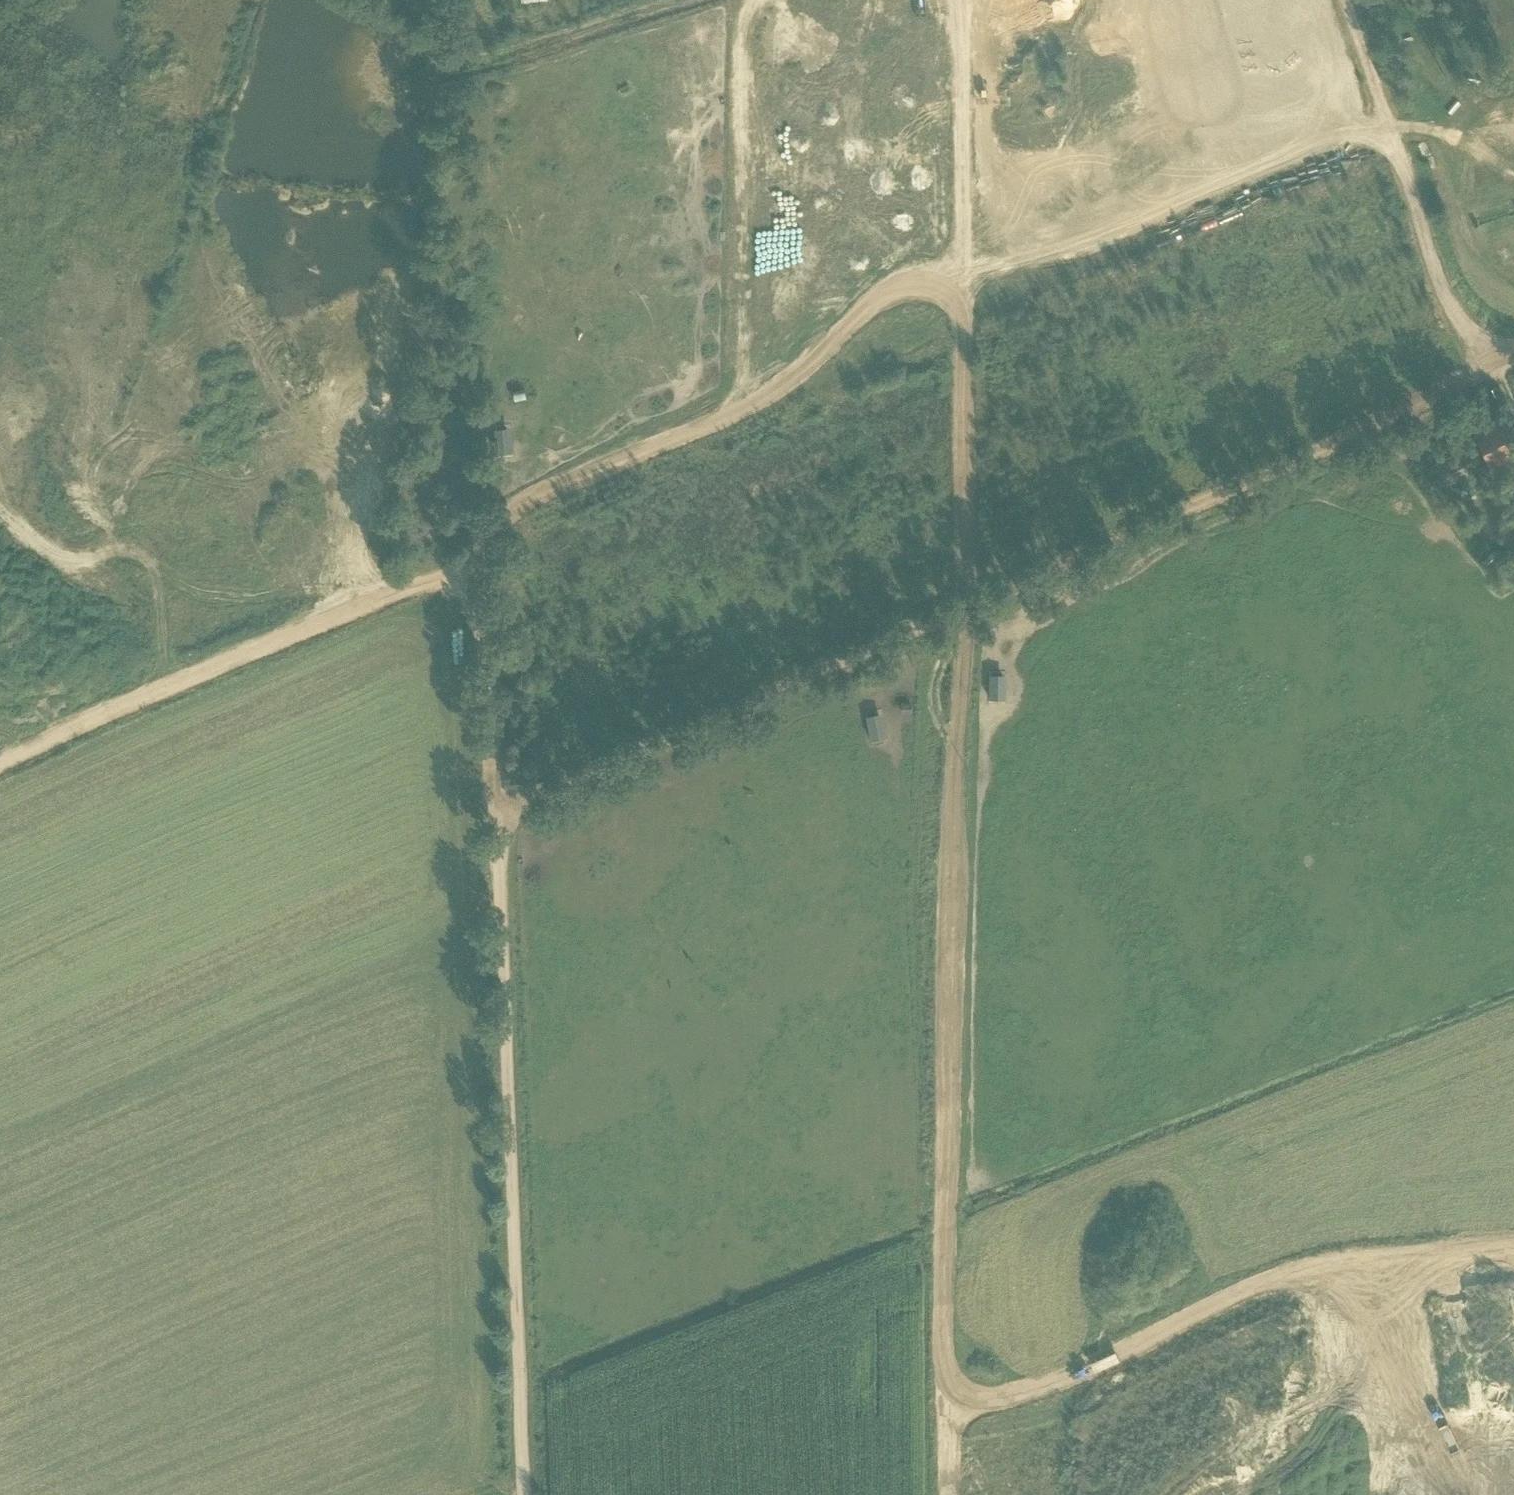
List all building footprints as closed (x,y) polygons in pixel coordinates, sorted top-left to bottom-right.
[(1477,433),(1497,473),(1513,464),(1513,434),(1507,419),(1477,433)]
